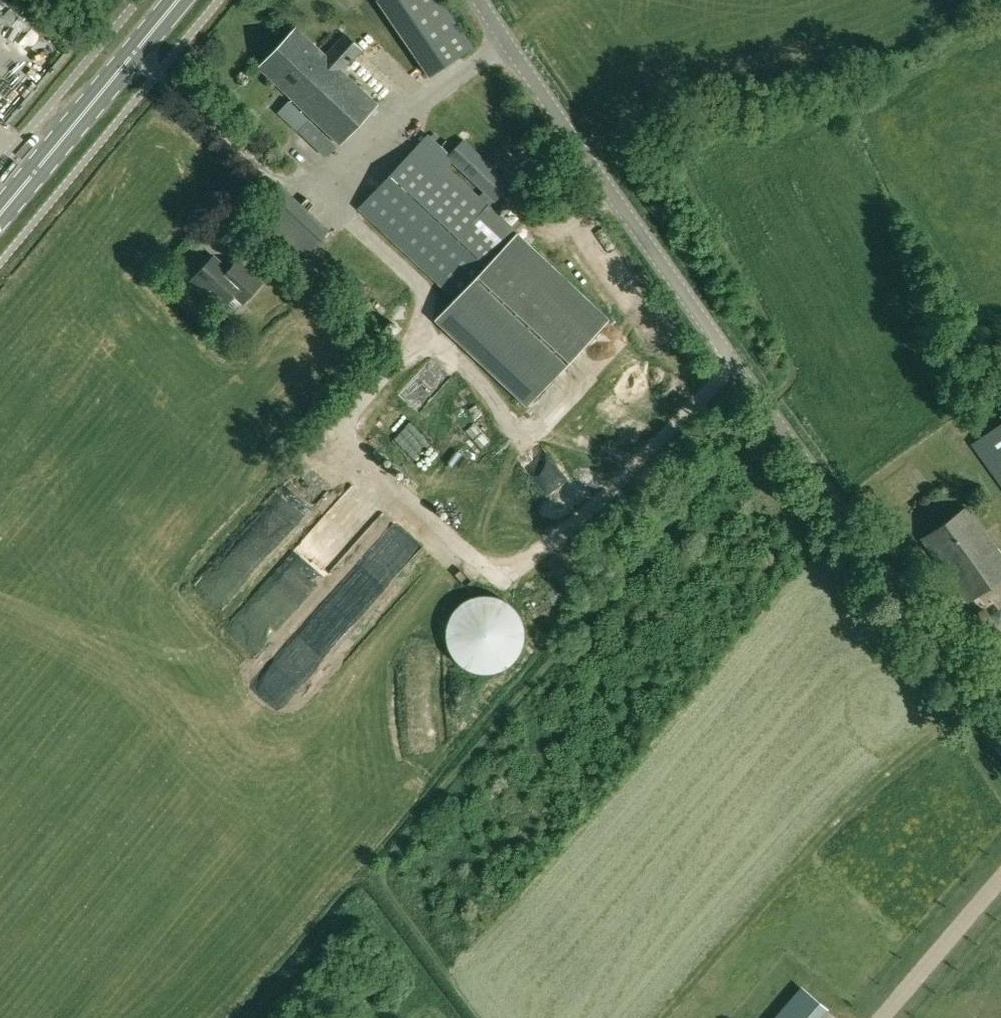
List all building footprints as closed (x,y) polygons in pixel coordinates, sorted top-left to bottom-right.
[(430,76),(446,65),(445,64),(472,46),(440,0),(378,0),(430,76)] [(332,61),(320,49),(297,27),(259,67),(283,89),(340,143),(377,103),(342,71),(362,50),(351,40),(332,61)] [(336,147),(308,121),(299,131),(326,157),(336,147)] [(608,319),(518,234),(489,208),(511,185),(463,140),(448,156),(440,148),(434,155),(421,143),(359,209),(456,300),(436,320),(527,406),(608,319)] [(234,275),(213,256),(191,280),(204,293),(207,290),(223,305),(234,294),(243,302),(261,282),(243,265),(234,275)] [(973,444),(1000,483),(1000,424),(973,444)] [(967,601),(1000,577),(1000,556),(967,508),(923,539),(967,601)] [(1000,679),(1000,633),(984,609),(956,629),(995,683),(1000,679)] [(777,1017),(814,1017),(824,1007),(802,989),(777,1017)]
